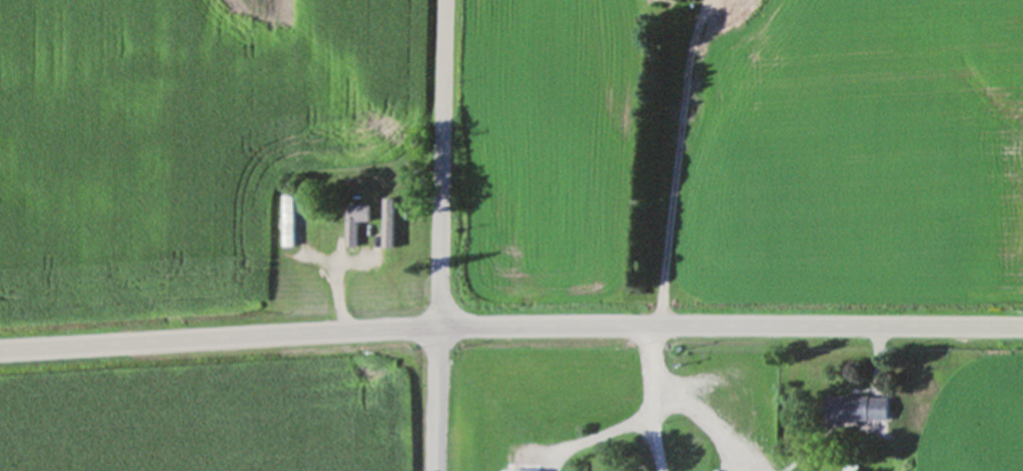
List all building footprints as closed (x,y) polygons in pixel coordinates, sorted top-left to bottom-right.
[(286,245),(299,245),(299,194),(286,194),(286,245)] [(363,221),(375,221),(375,203),(350,203),(350,245),(363,245),(363,221)] [(400,233),(400,208),(390,208),(390,233),(400,233)] [(825,394),(825,419),(892,420),(893,395),(825,394)]
